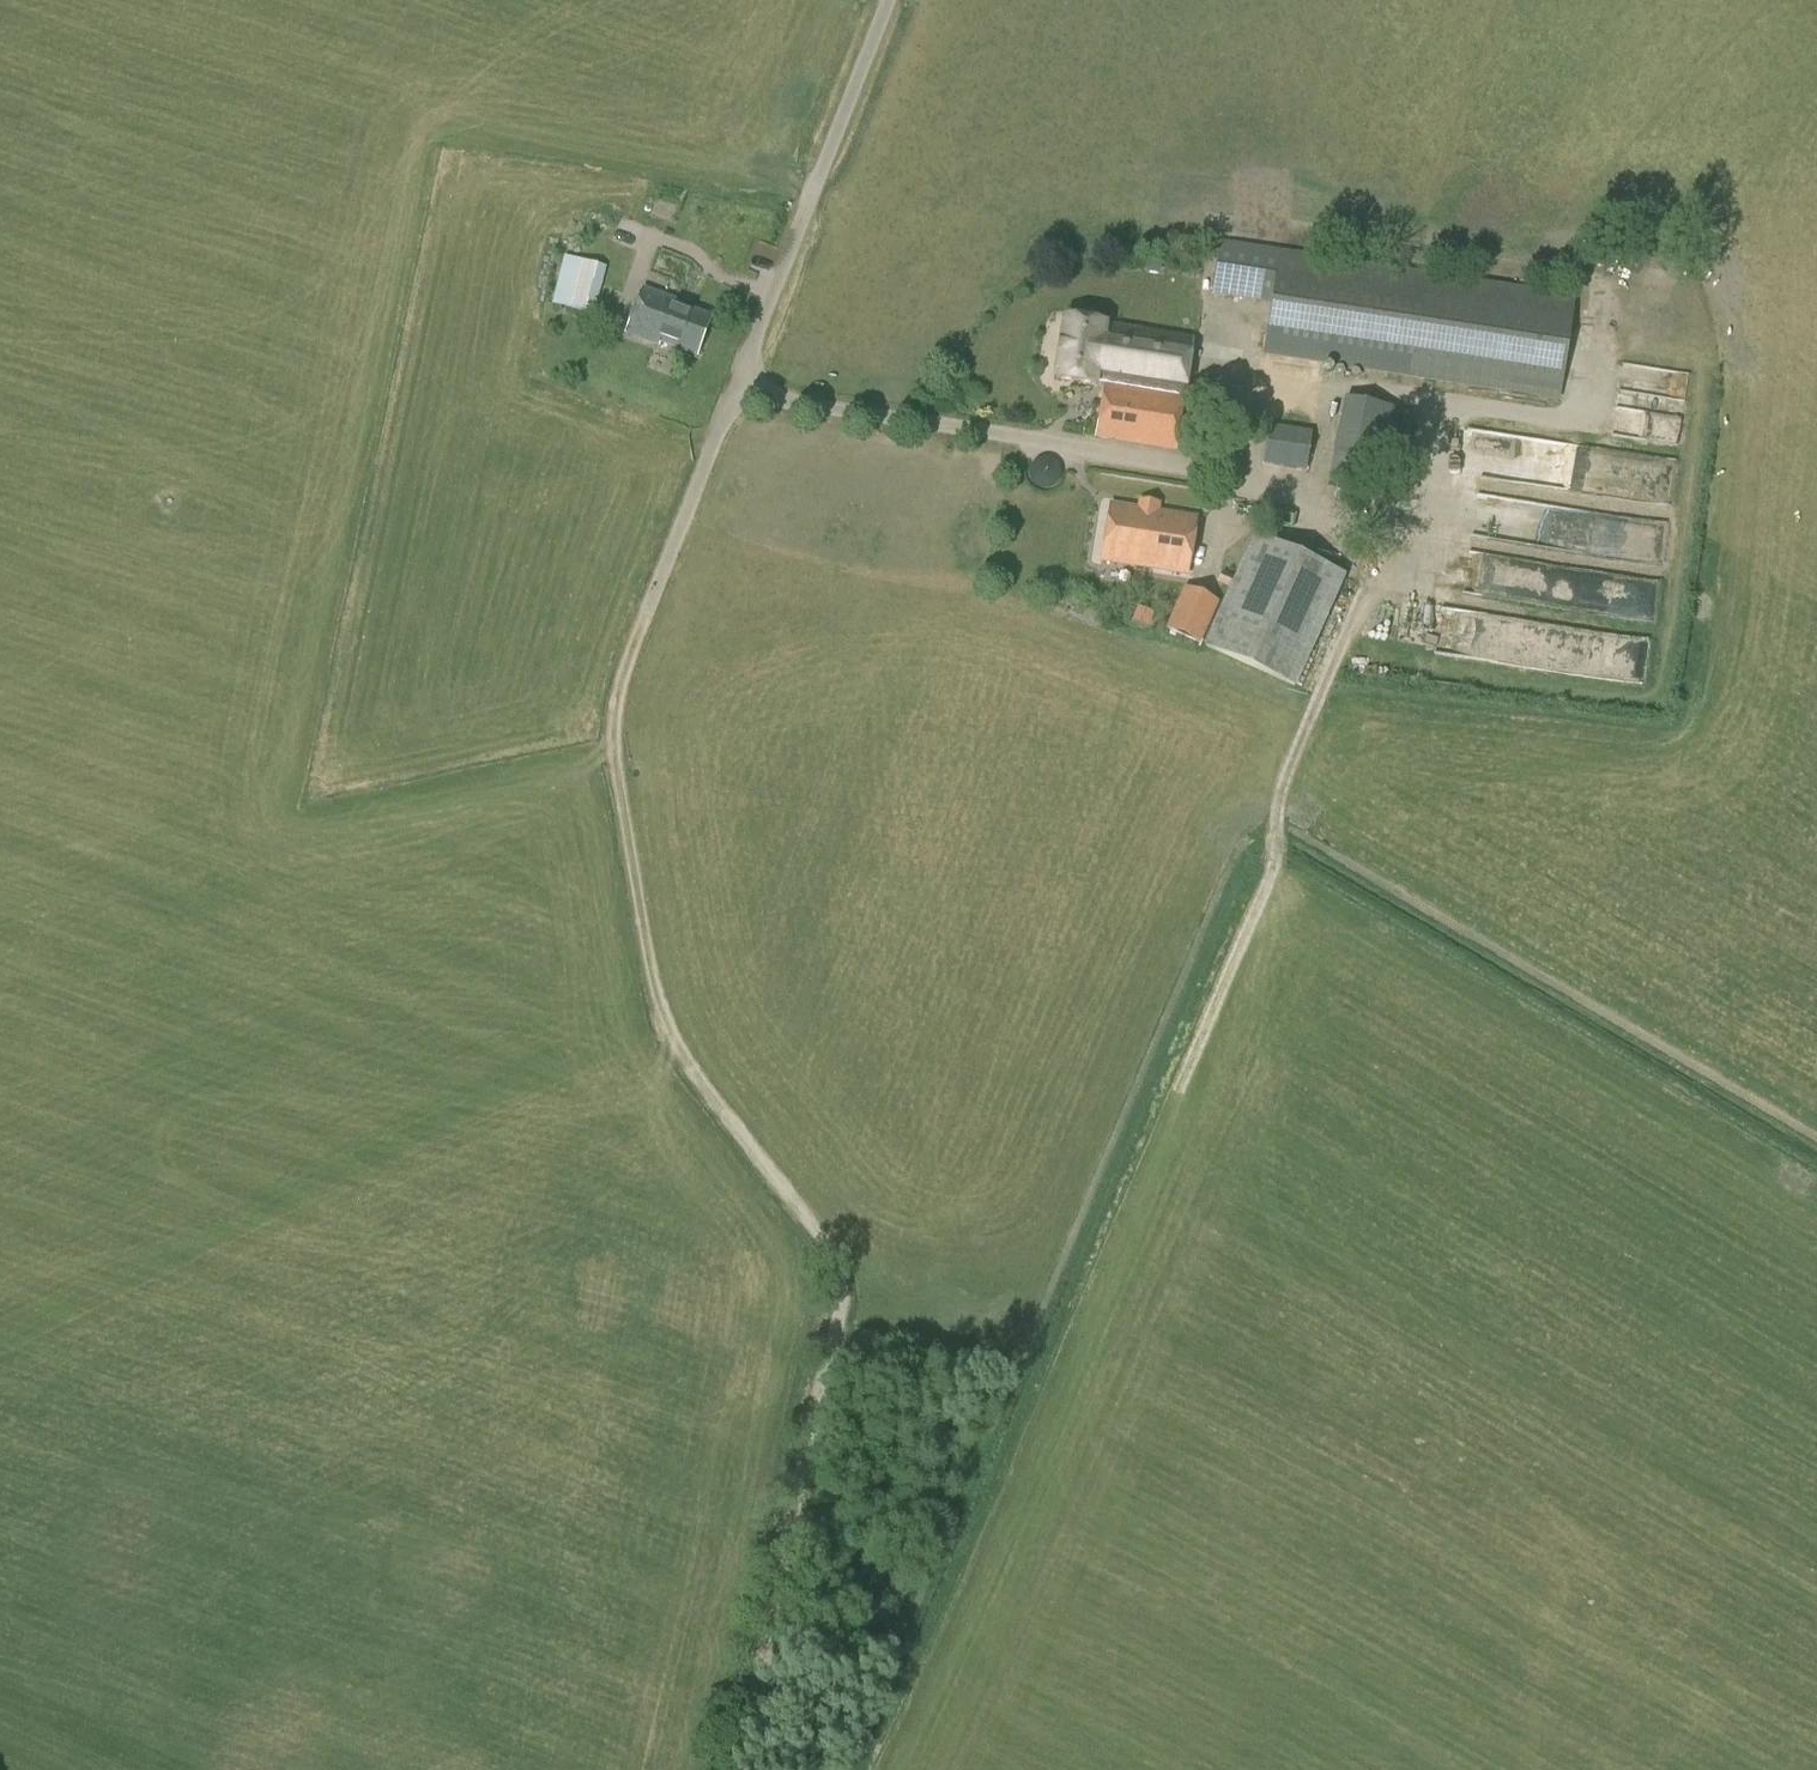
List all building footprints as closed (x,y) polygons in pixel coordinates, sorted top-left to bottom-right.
[(1561,402),(1575,296),(1430,277),(1236,246),(1219,243),(1212,295),(1274,304),(1265,355),(1414,379),(1561,402)] [(552,304),(569,309),(583,261),(564,257),(552,304)] [(698,356),(712,320),(674,306),(675,303),(646,292),(630,333),(660,345),(661,342),(698,356)] [(1106,386),(1185,399),(1195,339),(1067,318),(1057,378),(1106,386)] [(1350,407),(1333,409),(1337,445),(1364,441),(1362,427),(1388,424),(1386,410),(1395,409),(1392,387),(1384,388),(1385,395),(1360,398),(1358,384),(1347,385),(1350,407)] [(1176,450),(1185,399),(1106,386),(1097,437),(1176,450)] [(1305,472),(1312,432),(1269,425),(1262,464),(1305,472)] [(1187,574),(1195,519),(1105,505),(1101,534),(1041,525),(1037,551),(1187,574)] [(1296,687),(1346,577),(1258,537),(1208,647),(1296,687)] [(1184,587),(1165,629),(1199,645),(1219,603),(1184,587)]
